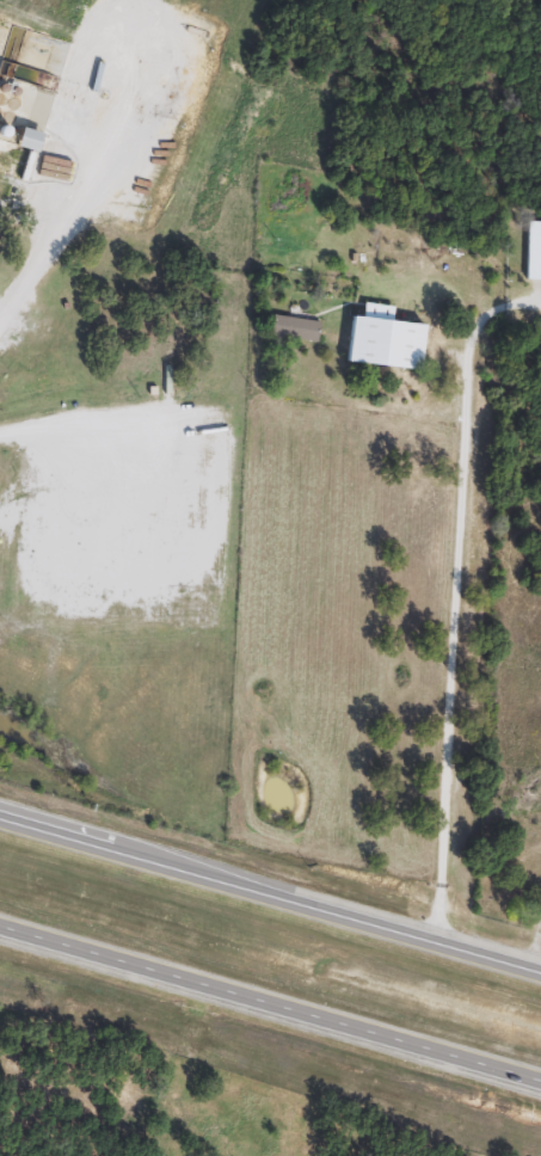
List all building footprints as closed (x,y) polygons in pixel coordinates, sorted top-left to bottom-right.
[(205,54),(195,78),(187,74),(198,50),(205,54)] [(33,154),(13,147),(19,128),(41,135),(33,154)] [(528,223),(540,224),(540,282),(523,281),(528,223)] [(315,344),(268,337),(271,316),(319,324),(315,344)] [(420,371),(339,363),(344,319),(425,326),(420,371)]
